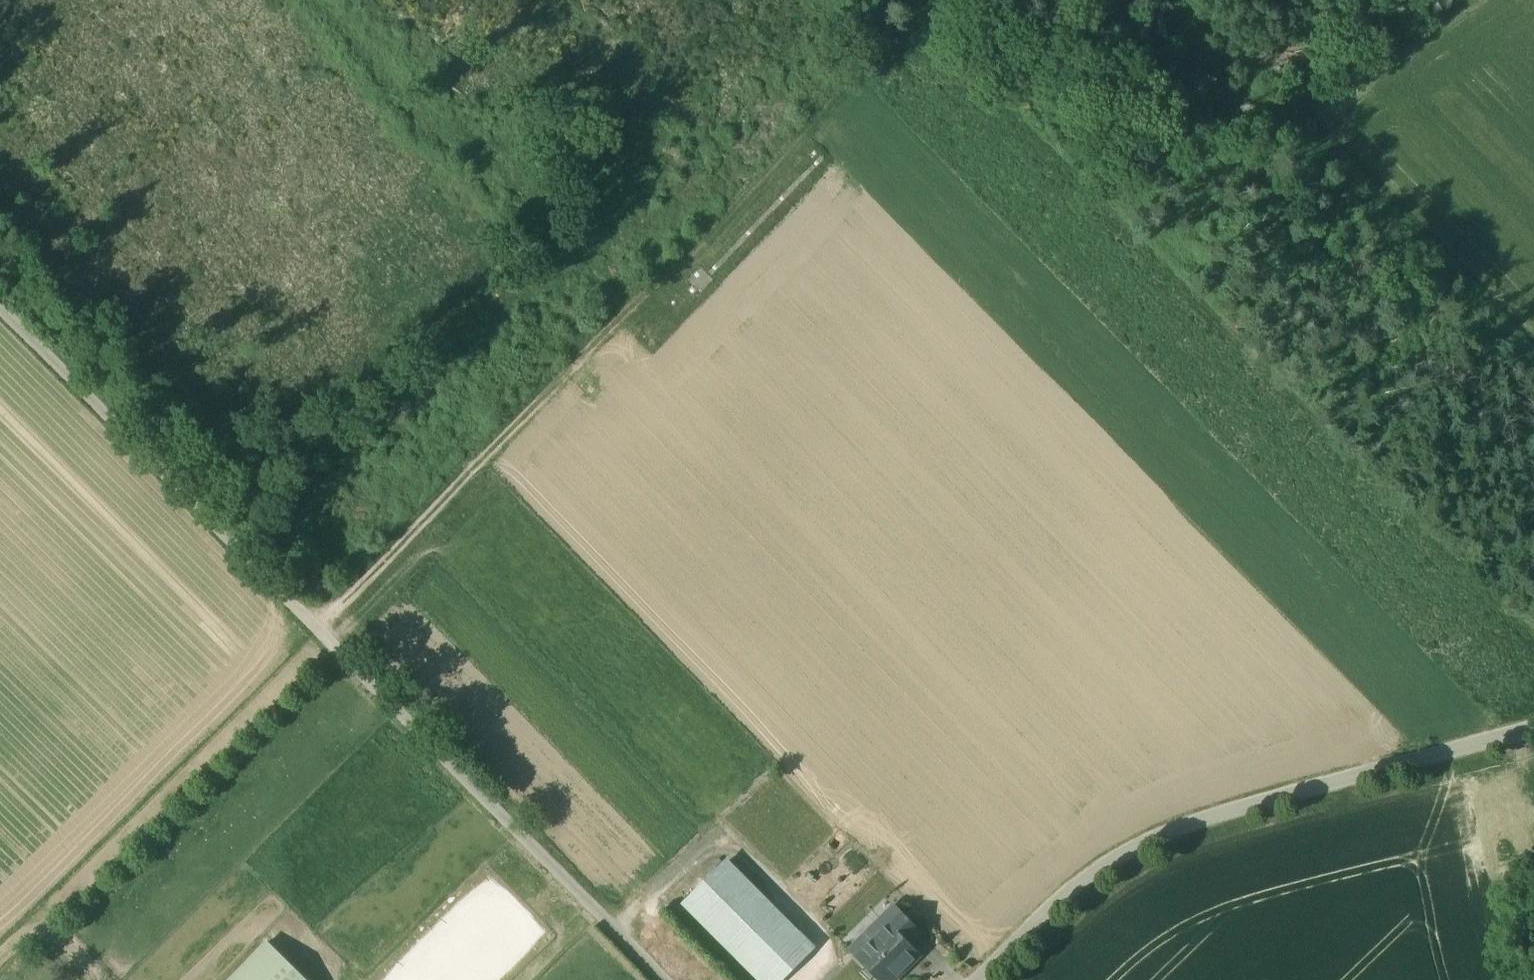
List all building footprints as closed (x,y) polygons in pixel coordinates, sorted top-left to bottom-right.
[(760,979),(779,979),(812,947),(727,862),(685,904),(760,979)] [(887,924),(907,945),(919,933),(893,907),(880,919),(886,925),(887,924)] [(886,925),(880,919),(850,949),(856,955),(886,925)] [(881,979),(893,979),(918,956),(907,945),(887,924),(886,925),(856,955),(881,979)] [(267,942),(230,979),(306,979),(267,942)]
